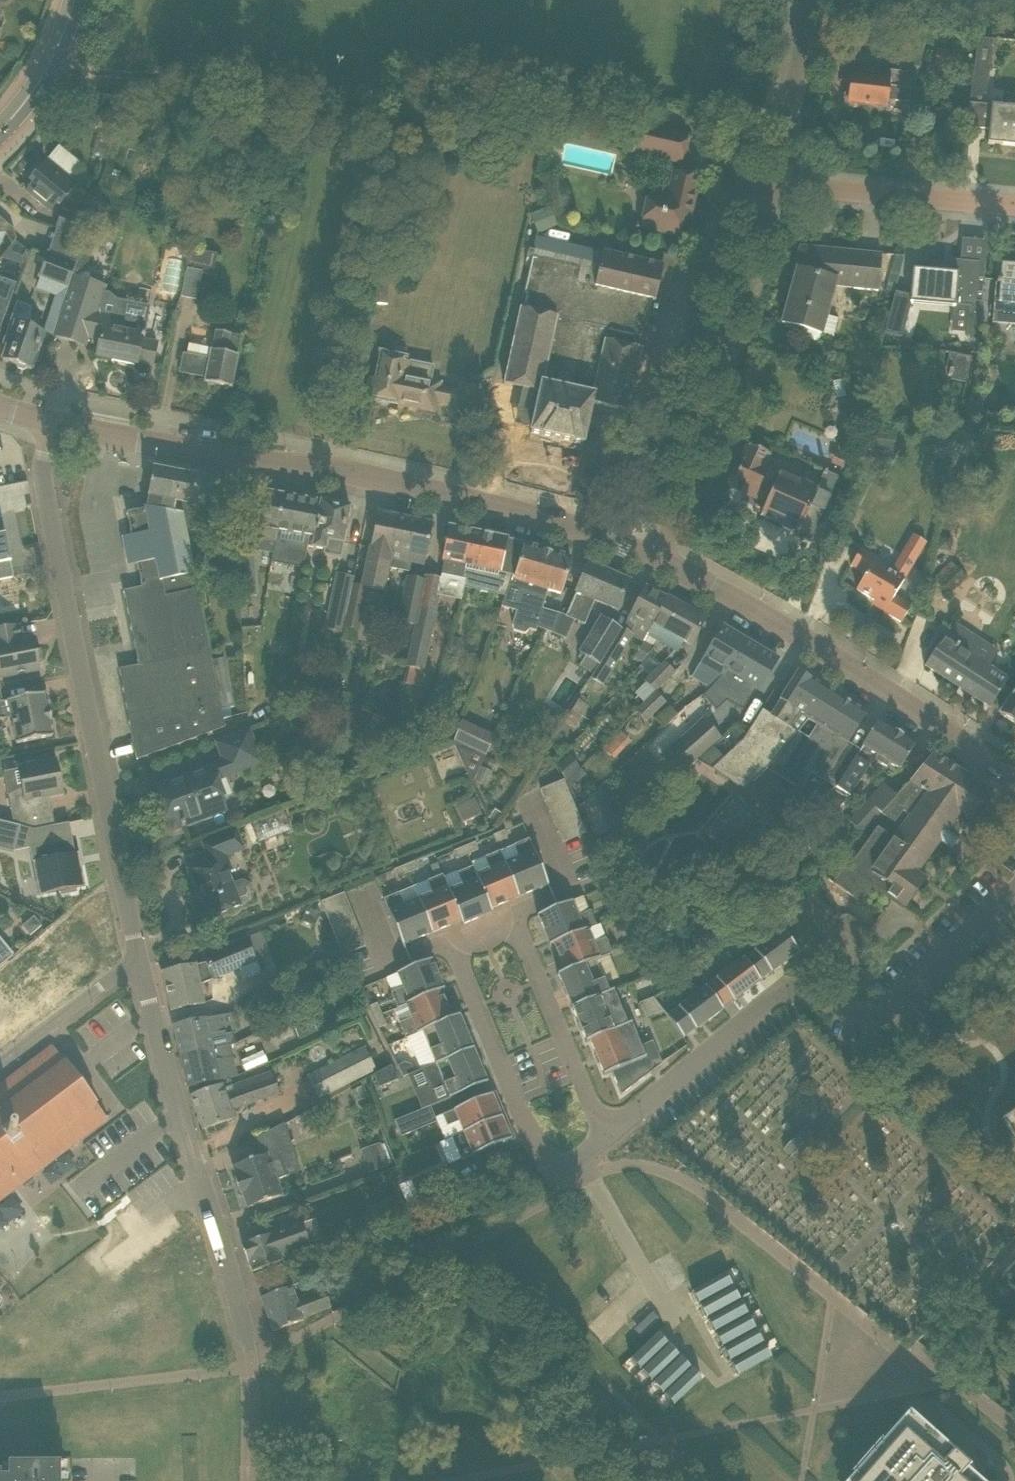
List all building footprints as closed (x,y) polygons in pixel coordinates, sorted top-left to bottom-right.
[(952,46),(953,34),(924,32),(924,33),(904,30),(899,71),(890,70),(889,75),(851,70),(848,96),(845,95),(844,106),(852,106),(853,104),(881,108),(881,110),(888,111),(890,100),(908,102),(910,90),(915,91),(917,72),(919,73),(923,43),(952,46)] [(977,38),(973,65),(990,66),(993,39),(977,38)] [(969,103),(967,127),(989,129),(988,144),(1014,146),(1014,107),(981,104),(983,93),(986,93),(990,66),(973,65),(970,91),(969,103)] [(682,163),(688,136),(637,124),(634,140),(658,145),(655,157),(682,163)] [(31,195),(50,211),(57,203),(59,205),(77,183),(47,159),(30,181),(38,187),(31,195)] [(690,220),(692,209),(699,177),(674,172),(668,197),(649,192),(647,202),(640,228),(678,236),(682,218),(690,220)] [(63,211),(57,229),(85,239),(91,221),(63,211)] [(5,233),(11,227),(0,218),(0,234),(5,233)] [(603,251),(603,252),(537,237),(507,372),(504,384),(540,392),(554,330),(606,341),(608,330),(633,335),(631,347),(641,349),(655,289),(658,290),(664,265),(603,251)] [(24,252),(9,245),(3,257),(18,264),(24,252)] [(878,291),(882,253),(799,245),(793,269),(800,271),(796,284),(793,283),(782,323),(821,334),(822,332),(833,335),(838,318),(827,316),(835,287),(878,291)] [(216,254),(191,249),(191,250),(190,250),(180,296),(181,296),(181,297),(196,300),(202,270),(212,273),(216,254)] [(77,264),(48,253),(40,275),(69,286),(77,264)] [(912,302),(953,306),(952,309),(968,311),(968,307),(974,261),(952,259),(950,273),(913,270),(912,302)] [(998,302),(996,317),(1014,319),(1014,266),(1002,265),(998,302)] [(387,275),(370,275),(370,304),(387,304),(387,275)] [(137,364),(137,361),(153,365),(157,343),(144,341),(151,306),(118,300),(110,293),(103,291),(104,288),(76,278),(73,277),(52,335),(55,336),(77,343),(78,341),(88,336),(100,338),(97,356),(112,359),(112,361),(134,365),(135,363),(137,364)] [(1,331),(3,323),(5,316),(8,307),(17,284),(0,278),(0,333),(1,331)] [(3,345),(8,346),(3,360),(16,364),(18,368),(23,370),(28,368),(32,370),(45,332),(31,327),(31,307),(17,302),(3,345)] [(642,349),(641,349),(631,347),(606,341),(554,330),(540,392),(531,433),(583,444),(592,403),(628,411),(642,349)] [(231,387),(235,367),(241,336),(215,331),(212,350),(211,350),(209,360),(184,355),(181,372),(207,377),(206,382),(231,387)] [(965,380),(969,355),(946,351),(941,376),(965,380)] [(440,383),(430,381),(433,365),(410,360),(410,362),(384,356),(376,397),(409,403),(409,406),(435,411),(437,401),(456,405),(455,409),(470,412),(475,388),(460,385),(458,392),(439,388),(440,383)] [(873,457),(892,457),(893,426),(873,426),(873,457)] [(769,454),(750,445),(735,478),(745,482),(741,490),(759,498),(755,507),(763,511),(761,515),(782,524),(783,528),(792,532),(795,530),(811,537),(829,496),(798,481),(797,485),(763,469),(769,454)] [(220,507),(221,502),(226,482),(224,482),(223,483),(198,478),(198,477),(153,468),(146,507),(145,507),(145,508),(127,511),(142,587),(124,591),(139,665),(120,669),(137,760),(139,760),(139,757),(226,727),(222,710),(234,708),(225,659),(212,661),(191,556),(200,558),(204,533),(219,536),(224,509),(220,507)] [(820,469),(814,484),(831,491),(837,477),(820,469)] [(272,544),(283,495),(264,492),(254,550),(271,553),(272,544)] [(314,535),(322,502),(283,495),(272,544),(271,553),(270,559),(301,566),(306,543),(308,533),(314,535)] [(342,554),(347,527),(350,507),(322,502),(314,535),(308,533),(306,543),(323,547),(323,550),(342,554)] [(371,547),(363,587),(352,585),(344,626),(359,629),(363,607),(367,588),(385,592),(390,568),(387,568),(391,550),(388,549),(396,516),(380,513),(373,547),(371,547)] [(432,523),(396,516),(388,549),(391,550),(387,568),(390,568),(410,572),(412,564),(423,566),(432,523)] [(444,563),(441,575),(460,579),(468,547),(482,550),(485,534),(449,526),(441,562),(444,563)] [(0,535),(0,580),(14,577),(5,534),(0,535)] [(524,543),(485,534),(482,550),(468,547),(460,579),(466,580),(465,588),(506,596),(512,580),(513,576),(523,545),(524,543)] [(891,573),(874,563),(877,557),(862,548),(861,548),(851,565),(866,574),(857,590),(887,607),(884,612),(902,622),(912,606),(896,597),(905,581),(927,543),(913,535),(891,573)] [(523,545),(513,576),(512,580),(506,596),(502,607),(516,611),(512,625),(514,630),(525,633),(529,629),(536,631),(547,594),(544,593),(546,589),(561,593),(571,559),(523,545)] [(236,549),(239,585),(240,597),(254,596),(251,547),(236,549)] [(239,585),(236,549),(218,552),(219,577),(225,577),(225,585),(239,585)] [(561,614),(553,633),(566,639),(575,621),(584,624),(586,620),(588,620),(596,601),(618,610),(630,580),(589,562),(565,616),(561,614)] [(948,595),(966,580),(951,562),(933,577),(948,595)] [(345,615),(349,599),(354,574),(336,570),(327,611),(345,615)] [(408,667),(409,667),(405,686),(419,689),(423,670),(424,670),(442,579),(427,576),(425,581),(416,626),(408,667)] [(398,622),(416,626),(425,581),(407,577),(398,622)] [(631,616),(594,673),(591,678),(604,686),(626,652),(625,651),(635,636),(644,641),(646,636),(653,624),(666,597),(646,587),(631,616)] [(653,624),(646,636),(654,640),(674,651),(681,639),(692,645),(706,617),(667,596),(666,597),(653,624)] [(553,633),(561,614),(551,611),(545,631),(553,633)] [(580,665),(594,673),(631,616),(617,624),(602,615),(578,652),(581,654),(578,657),(583,660),(580,665)] [(987,643),(953,621),(925,666),(990,708),(1009,678),(977,658),(987,643)] [(19,625),(0,628),(0,678),(40,670),(38,664),(42,662),(40,650),(36,650),(33,639),(22,641),(19,625)] [(692,679),(707,688),(728,671),(737,655),(744,660),(754,644),(723,626),(692,679)] [(634,657),(642,662),(651,646),(643,642),(634,657)] [(761,690),(778,659),(754,644),(744,660),(737,655),(728,671),(699,697),(714,713),(725,704),(743,715),(759,689),(761,690)] [(644,681),(655,691),(672,675),(675,672),(664,661),(644,681)] [(803,715),(822,686),(799,671),(780,701),(781,701),(772,716),(762,710),(746,736),(735,724),(720,737),(695,759),(720,776),(741,789),(767,765),(773,760),(807,718),(803,715)] [(773,760),(767,765),(799,786),(810,769),(835,785),(865,741),(854,735),(867,713),(822,686),(803,715),(807,718),(773,760)] [(1000,714),(1014,723),(1014,690),(1000,714)] [(647,720),(664,703),(655,691),(636,710),(647,720)] [(44,694),(1,702),(3,710),(0,711),(0,720),(12,718),(17,744),(52,737),(44,694)] [(453,741),(454,743),(472,784),(495,736),(462,720),(453,741)] [(695,759),(720,737),(705,720),(664,756),(679,773),(695,759)] [(901,768),(916,743),(878,720),(865,741),(835,785),(834,787),(836,788),(849,796),(869,765),(874,768),(879,761),(888,767),(891,762),(901,768)] [(219,744),(226,762),(230,774),(261,763),(250,733),(219,744)] [(971,821),(991,791),(933,754),(910,781),(971,821)] [(35,830),(55,826),(50,797),(63,794),(57,760),(51,762),(50,757),(37,760),(38,764),(18,768),(22,788),(8,795),(14,825),(20,826),(35,830)] [(223,804),(210,769),(210,768),(182,778),(183,782),(159,791),(173,829),(181,826),(182,828),(187,826),(186,824),(203,818),(201,812),(223,804)] [(541,790),(545,800),(569,790),(564,780),(541,790)] [(803,813),(802,811),(776,780),(754,799),(763,810),(782,831),(783,831),(801,815),(803,813)] [(910,781),(896,797),(882,814),(895,823),(903,811),(908,815),(892,838),(877,828),(849,867),(841,861),(828,879),(861,903),(875,885),(905,906),(926,877),(918,872),(940,841),(951,849),(960,837),(959,837),(971,821),(910,781)] [(882,814),(896,797),(884,785),(850,821),(863,833),(882,814)] [(599,789),(579,802),(599,834),(620,821),(599,789)] [(573,801),(569,790),(545,800),(550,810),(573,801)] [(475,797),(456,804),(461,822),(481,815),(475,797)] [(550,810),(554,821),(577,812),(573,801),(550,810)] [(705,833),(726,851),(754,820),(733,801),(705,833)] [(554,821),(559,832),(582,822),(577,812),(554,821)] [(20,826),(14,825),(0,821),(0,849),(14,852),(20,826)] [(586,833),(582,822),(559,832),(563,843),(586,833)] [(210,917),(229,910),(251,901),(255,893),(251,883),(243,880),(236,882),(226,857),(244,850),(236,829),(203,842),(210,860),(189,869),(196,888),(198,887),(210,917)] [(508,838),(505,831),(494,835),(497,843),(508,838)] [(86,886),(81,865),(79,853),(75,854),(72,839),(34,848),(37,862),(33,863),(36,877),(40,896),(52,893),(61,891),(62,895),(77,892),(76,888),(86,886)] [(549,886),(530,839),(514,845),(519,858),(506,863),(505,864),(517,893),(517,894),(518,897),(519,898),(520,898),(519,897),(547,885),(548,886),(549,886)] [(465,847),(468,854),(479,850),(476,843),(465,847)] [(457,859),(468,854),(465,847),(454,851),(457,859)] [(490,909),(491,913),(491,914),(493,913),(491,909),(518,897),(517,894),(517,893),(505,864),(506,863),(501,851),(485,857),(491,870),(477,875),(476,875),(490,909)] [(416,862),(404,866),(407,874),(419,869),(416,862)] [(407,874),(404,866),(395,870),(398,877),(407,874)] [(459,917),(461,921),(463,926),(464,925),(463,924),(491,913),(490,909),(476,875),(477,875),(473,866),(458,873),(463,885),(450,891),(449,891),(460,917),(459,917)] [(449,891),(450,891),(443,874),(428,881),(433,893),(419,899),(432,933),(432,934),(433,933),(433,932),(461,921),(459,917),(460,917),(449,891)] [(419,899),(419,898),(418,899),(418,900),(406,905),(400,892),(384,899),(403,946),(404,945),(404,944),(432,933),(419,899)] [(349,903),(345,893),(321,902),(325,912),(349,903)] [(588,929),(588,930),(597,926),(590,911),(578,916),(572,902),(573,902),(572,901),(538,915),(538,916),(539,916),(550,944),(554,942),(554,943),(588,929)] [(622,901),(615,905),(620,915),(627,912),(622,901)] [(349,903),(325,912),(330,923),(353,914),(349,903)] [(627,912),(620,915),(626,926),(633,922),(627,912)] [(353,914),(330,923),(334,934),(357,925),(353,914)] [(22,926),(30,935),(42,925),(34,916),(22,926)] [(357,925),(334,934),(338,944),(362,935),(357,925)] [(566,971),(570,969),(570,970),(596,959),(596,960),(612,953),(606,938),(593,943),(588,930),(588,929),(554,943),(554,942),(550,944),(550,945),(555,943),(566,971)] [(760,981),(760,982),(761,982),(760,980),(770,972),(771,974),(772,973),(798,953),(798,954),(799,953),(782,930),(781,931),(755,951),(755,950),(754,951),(744,959),(760,981)] [(261,932),(247,938),(204,957),(206,962),(195,965),(194,964),(162,972),(170,1011),(204,1004),(200,985),(256,961),(271,955),(261,932)] [(362,935),(338,944),(343,955),(366,946),(362,935)] [(14,955),(0,939),(0,967),(14,955)] [(723,1010),(722,1010),(723,1011),(724,1010),(722,1008),(732,1001),(734,1002),(735,1002),(734,1001),(760,982),(760,981),(744,959),(744,958),(743,959),(743,960),(718,979),(717,978),(716,979),(717,980),(706,987),(706,988),(723,1010)] [(440,990),(439,990),(443,988),(432,960),(433,960),(432,959),(397,973),(398,974),(404,988),(392,993),(398,1008),(407,1004),(440,990)] [(610,993),(609,992),(596,960),(596,959),(570,970),(570,969),(566,971),(558,974),(558,975),(559,975),(572,1007),(572,1008),(572,1009),(573,1008),(610,993)] [(706,988),(706,987),(705,987),(705,988),(680,1007),(679,1007),(678,1007),(679,1008),(668,1016),(668,1015),(667,1016),(684,1038),(685,1038),(684,1037),(695,1029),(696,1031),(697,1030),(697,1029),(722,1010),(723,1010),(706,988)] [(444,988),(443,988),(439,990),(440,990),(407,1004),(412,1018),(400,1023),(406,1038),(408,1038),(408,1037),(448,1020),(451,1018),(440,991),(445,989),(444,988)] [(573,1008),(586,1041),(586,1042),(586,1043),(591,1041),(590,1040),(627,1025),(627,1024),(614,992),(614,991),(614,990),(609,992),(610,993),(573,1008)] [(664,1011),(654,998),(640,1003),(646,1018),(664,1011)] [(370,1006),(375,1017),(382,1014),(378,1003),(370,1006)] [(173,1025),(180,1057),(213,1050),(211,1042),(227,1038),(226,1035),(236,1032),(232,1013),(206,1019),(206,1018),(173,1025)] [(382,1014),(375,1017),(379,1028),(387,1025),(382,1014)] [(436,1064),(473,1049),(473,1050),(474,1049),(473,1048),(473,1049),(459,1016),(460,1016),(460,1015),(451,1018),(448,1020),(408,1037),(408,1038),(415,1054),(429,1048),(436,1064)] [(590,1040),(591,1041),(604,1074),(603,1074),(604,1075),(612,1072),(621,1095),(662,1064),(653,1041),(640,1046),(631,1024),(632,1024),(632,1023),(627,1024),(627,1025),(590,1040)] [(53,1046),(38,1058),(39,1059),(0,1088),(0,1198),(92,1129),(92,1130),(107,1119),(95,1102),(97,1101),(67,1062),(65,1063),(53,1046)] [(365,1047),(307,1077),(319,1098),(376,1069),(365,1047)] [(486,1082),(473,1050),(473,1049),(436,1064),(423,1069),(423,1070),(424,1070),(432,1089),(431,1089),(431,1090),(416,1097),(422,1110),(431,1106),(449,1099),(488,1083),(487,1082),(486,1082)] [(213,1050),(180,1057),(187,1088),(220,1081),(219,1080),(237,1076),(233,1057),(215,1061),(213,1050)] [(399,1080),(392,1066),(374,1075),(379,1088),(381,1087),(380,1087),(397,1079),(398,1080),(399,1080)] [(222,1085),(191,1097),(202,1130),(234,1119),(231,1110),(280,1093),(272,1072),(224,1089),(222,1085)] [(464,1133),(505,1116),(495,1093),(443,1115),(447,1126),(459,1121),(464,1133)] [(437,1122),(431,1106),(422,1110),(395,1121),(401,1137),(437,1122)] [(514,1139),(505,1116),(464,1133),(452,1137),(462,1161),(514,1139)] [(295,1152),(284,1123),(257,1138),(263,1156),(233,1167),(238,1179),(236,1180),(240,1193),(242,1192),(248,1208),(282,1196),(276,1180),(288,1176),(281,1157),(295,1152)] [(792,1157),(807,1141),(814,1133),(806,1125),(784,1149),(792,1157)] [(380,1144),(361,1151),(370,1173),(388,1166),(380,1144)] [(409,1181),(419,1200),(461,1179),(454,1163),(409,1181)] [(365,1209),(372,1223),(372,1224),(399,1210),(392,1196),(365,1209)] [(302,1223),(242,1244),(249,1263),(252,1271),(281,1262),(278,1256),(308,1245),(308,1244),(309,1243),(302,1223)] [(486,1269),(480,1263),(472,1271),(478,1277),(486,1269)] [(299,1284),(294,1271),(257,1285),(261,1298),(274,1332),(304,1320),(303,1318),(331,1308),(324,1290),(298,1299),(293,1286),(299,1284)] [(699,1303),(732,1285),(725,1273),(722,1274),(695,1289),(692,1291),(699,1303)] [(740,1299),(733,1287),(700,1305),(707,1318),(740,1299)] [(748,1313),(741,1301),(708,1320),(715,1332),(748,1313)] [(756,1328),(749,1316),(716,1334),(722,1346),(756,1328)] [(764,1342),(757,1330),(723,1348),(730,1361),(764,1342)] [(640,1369),(668,1343),(658,1333),(656,1335),(633,1356),(631,1359),(640,1369)] [(652,1381),(679,1355),(670,1344),(642,1371),(652,1381)] [(741,1373),(768,1358),(772,1357),(765,1345),(731,1363),(738,1375),(741,1373)] [(663,1393),(691,1367),(681,1356),(653,1383),(663,1393)] [(677,1402),(699,1381),(702,1378),(692,1368),(665,1394),(674,1405),(677,1402)] [(965,1460),(914,1415),(857,1480),(982,1480),(971,1471),(974,1467),(965,1460)] [(60,1465),(8,1465),(8,1479),(0,1479),(0,1474),(0,1480),(60,1480),(60,1465)]
